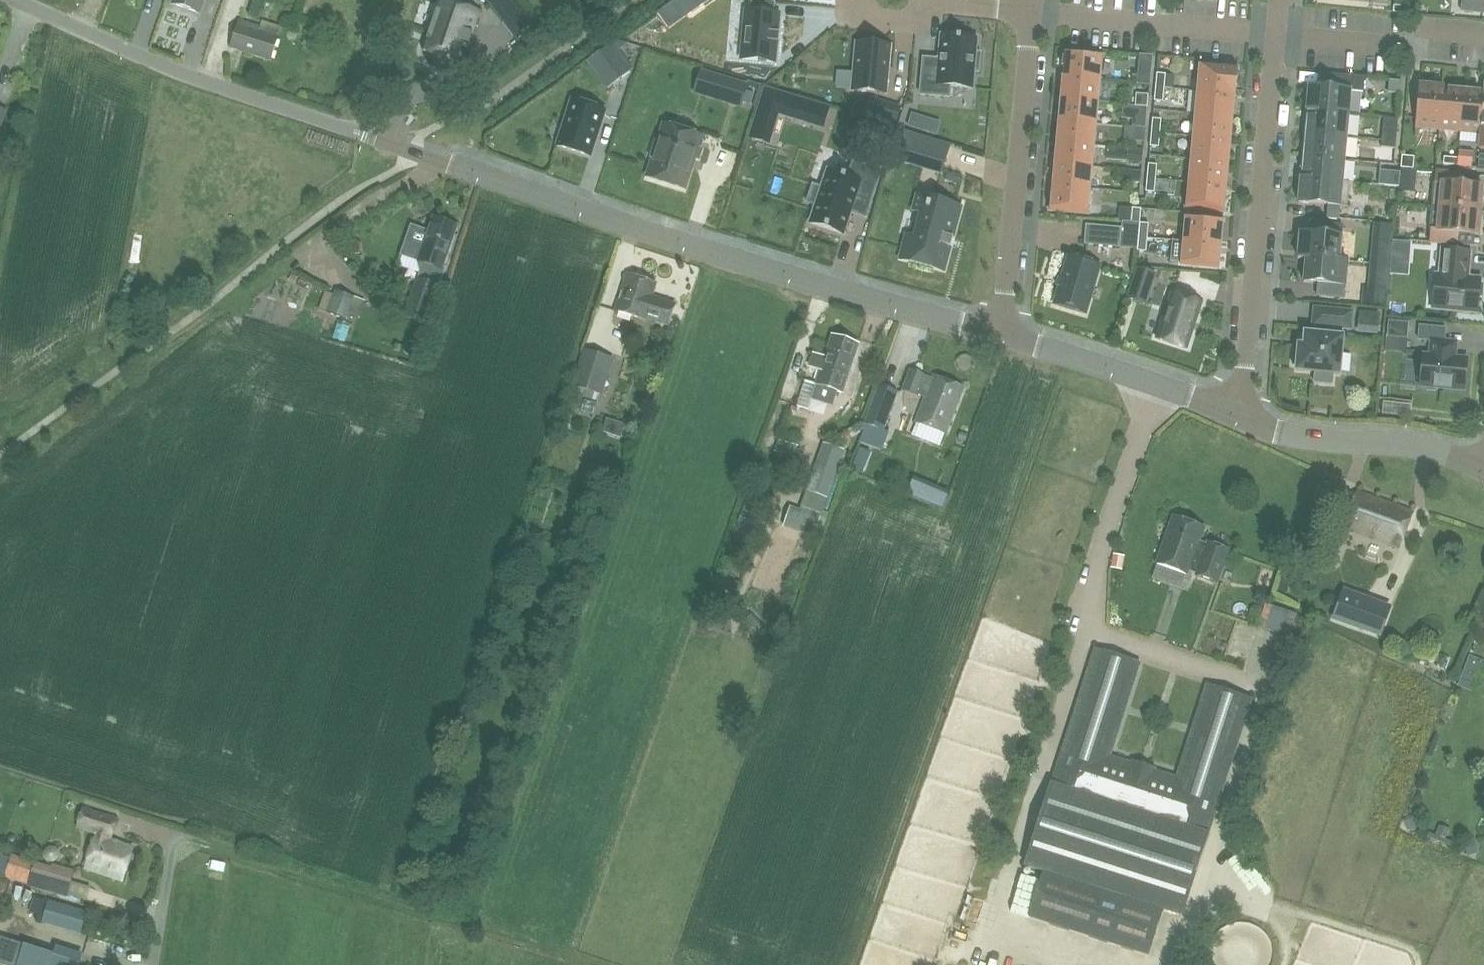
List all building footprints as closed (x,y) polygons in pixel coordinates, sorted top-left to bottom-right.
[(170,5),(198,14),(202,0),(172,0),(170,5)] [(439,10),(436,10),(426,39),(429,39),(425,51),(454,61),(460,45),(465,47),(467,43),(469,44),(470,43),(467,42),(468,38),(470,39),(471,38),(468,37),(470,33),(473,34),(473,33),(470,32),(478,12),(444,0),(442,0),(439,10)] [(501,20),(520,6),(516,0),(480,0),(487,1),(501,20)] [(673,1),(685,17),(709,0),(675,0),(673,1)] [(742,59),(774,62),(775,43),(779,43),(779,42),(775,41),(776,35),(779,35),(779,33),(776,33),(778,14),(774,14),(775,2),(758,0),(751,0),(750,11),(746,11),(742,59)] [(1461,11),(1483,13),(1483,0),(1461,0),(1461,11)] [(1408,7),(1393,5),(1393,12),(1407,13),(1408,7)] [(230,47),(269,60),(280,26),(262,20),(260,27),(239,20),(230,47)] [(941,35),(939,60),(936,60),(936,64),(924,63),(925,58),(923,58),(920,94),(949,97),(950,86),(972,88),(973,71),(979,72),(980,53),(975,53),(976,38),(941,35)] [(890,46),(857,43),(852,90),(885,93),(890,46)] [(601,53),(622,81),(634,71),(614,44),(601,53)] [(1099,81),(1101,57),(1066,54),(1063,77),(1099,81)] [(1200,66),(1198,91),(1233,94),(1236,69),(1200,66)] [(1142,71),(1140,85),(1149,85),(1151,71),(1142,71)] [(1155,87),(1164,88),(1165,74),(1156,73),(1155,87)] [(747,85),(716,76),(711,93),(742,103),(747,85)] [(1306,110),(1348,114),(1350,93),(1356,88),(1357,78),(1341,76),(1339,90),(1308,87),(1306,110)] [(1097,102),(1099,81),(1063,77),(1061,99),(1097,102)] [(1399,94),(1400,81),(1389,80),(1388,93),(1399,94)] [(1438,129),(1442,87),(1420,85),(1416,127),(1438,129)] [(779,114),(801,121),(807,100),(765,87),(749,137),(770,143),(779,114)] [(1163,102),(1164,88),(1155,87),(1154,101),(1163,102)] [(1455,88),(1442,87),(1438,129),(1460,131),(1464,89),(1461,89),(1461,88),(1460,88),(1460,89),(1456,88),(1456,87),(1455,87),(1455,88)] [(1464,89),(1460,131),(1481,133),(1482,133),(1483,106),(1483,91),(1472,90),(1472,89),(1471,89),(1471,90),(1467,89),(1467,88),(1466,88),(1466,89),(1464,89)] [(1233,94),(1198,91),(1196,114),(1231,117),(1233,94)] [(1136,93),(1134,106),(1147,107),(1148,94),(1136,93)] [(900,107),(870,98),(864,115),(895,124),(900,107)] [(1095,124),(1097,102),(1061,99),(1059,121),(1095,124)] [(590,156),(604,110),(572,100),(557,145),(590,156)] [(1134,106),(1133,106),(1132,119),(1145,120),(1145,119),(1147,107),(1134,106)] [(1348,114),(1306,110),(1304,133),(1346,137),(1348,114)] [(1196,114),(1194,137),(1229,140),(1231,117),(1196,114)] [(911,115),(908,126),(917,129),(920,118),(911,115)] [(1151,133),(1160,134),(1161,119),(1152,118),(1151,133)] [(1093,145),(1095,124),(1059,121),(1057,142),(1093,145)] [(649,177),(683,188),(693,156),(698,158),(704,139),(699,137),(700,136),(665,125),(660,143),(656,141),(651,157),(655,159),(649,177)] [(1145,128),(1135,127),(1134,137),(1137,141),(1144,141),(1145,128)] [(903,133),(896,156),(942,170),(949,147),(903,133)] [(1150,146),(1158,147),(1160,134),(1151,133),(1150,146)] [(1304,133),(1302,156),(1344,160),(1346,137),(1304,133)] [(1381,133),(1381,140),(1395,142),(1395,135),(1381,133)] [(1194,137),(1191,159),(1227,163),(1229,140),(1194,137)] [(1395,142),(1381,140),(1380,147),(1394,148),(1395,142)] [(1093,145),(1057,142),(1055,163),(1091,167),(1093,145)] [(1131,149),(1130,161),(1142,162),(1143,150),(1131,149)] [(1344,160),(1302,156),(1300,178),(1342,182),(1342,181),(1344,160)] [(1414,157),(1401,156),(1400,168),(1413,169),(1414,157)] [(1457,166),(1458,158),(1443,157),(1443,164),(1457,166)] [(1472,160),(1458,158),(1457,166),(1471,167),(1472,160)] [(1227,163),(1191,159),(1189,182),(1225,185),(1227,163)] [(810,223),(843,234),(850,212),(854,213),(856,209),(866,212),(864,217),(865,217),(881,171),(853,162),(848,177),(828,170),(822,188),(813,185),(807,202),(816,205),(810,223)] [(1089,188),(1091,167),(1055,163),(1053,185),(1089,188)] [(1147,178),(1155,179),(1157,165),(1148,164),(1147,178)] [(1399,176),(1415,178),(1415,169),(1413,169),(1400,168),(1400,172),(1399,176)] [(1140,171),(1129,170),(1128,182),(1139,183),(1140,171)] [(1438,207),(1480,211),(1481,202),(1482,202),(1481,202),(1482,187),(1462,185),(1463,173),(1435,171),(1434,183),(1433,182),(1430,207),(1438,208),(1438,207)] [(1145,192),(1154,193),(1155,179),(1147,178),(1145,192)] [(1342,182),(1300,178),(1298,202),(1328,205),(1327,217),(1339,218),(1340,206),(1347,207),(1349,182),(1342,181),(1342,182)] [(1399,179),(1384,178),(1384,186),(1399,187),(1399,179)] [(1189,182),(1187,206),(1223,210),(1225,185),(1189,182)] [(1087,212),(1089,188),(1053,185),(1051,208),(1087,212)] [(960,207),(931,199),(930,204),(927,204),(926,209),(928,209),(927,213),(921,212),(921,214),(915,236),(910,256),(944,265),(949,247),(950,247),(951,247),(951,246),(949,246),(951,238),(953,238),(952,237),(960,207)] [(1438,207),(1438,208),(1436,229),(1430,228),(1429,242),(1457,244),(1458,232),(1478,234),(1479,219),(1480,219),(1479,218),(1480,211),(1438,207)] [(1131,222),(1140,223),(1141,209),(1132,208),(1131,222)] [(1350,210),(1349,222),(1367,223),(1368,211),(1350,210)] [(456,226),(433,218),(428,233),(424,231),(413,260),(418,262),(417,264),(420,271),(418,278),(416,277),(402,317),(426,325),(440,285),(439,285),(445,269),(441,268),(445,256),(446,256),(456,226)] [(1219,244),(1221,222),(1186,219),(1184,241),(1219,244)] [(1373,222),(1372,242),(1390,244),(1392,224),(1373,222)] [(1148,224),(1139,223),(1138,237),(1147,238),(1148,224)] [(1339,261),(1339,260),(1342,225),(1315,223),(1314,235),(1299,233),(1297,258),(1305,259),(1305,258),(1339,261)] [(1121,228),(1085,225),(1084,245),(1120,248),(1121,228)] [(1147,238),(1138,237),(1137,251),(1146,252),(1147,238)] [(1219,244),(1184,241),(1182,263),(1217,267),(1219,244)] [(1406,260),(1407,243),(1394,242),(1392,258),(1406,260)] [(1482,296),(1483,285),(1482,284),(1479,283),(1480,279),(1464,277),(1465,270),(1467,270),(1469,252),(1442,249),(1440,275),(1435,274),(1432,307),(1477,312),(1478,297),(1481,296),(1482,296)] [(1099,265),(1068,256),(1054,304),(1085,313),(1099,265)] [(1305,258),(1305,259),(1303,282),(1317,283),(1316,295),(1344,297),(1347,261),(1339,260),(1339,261),(1305,258)] [(1155,274),(1137,268),(1127,297),(1146,303),(1155,274)] [(626,274),(615,311),(644,320),(645,319),(668,326),(674,304),(651,297),(656,284),(626,274)] [(1381,306),(1382,288),(1363,286),(1361,304),(1381,306)] [(345,320),(353,297),(333,290),(325,313),(345,320)] [(1201,303),(1171,293),(1156,338),(1186,348),(1201,303)] [(134,305),(125,304),(124,313),(133,314),(134,305)] [(1292,365),(1297,365),(1296,370),(1314,371),(1313,382),(1332,384),(1333,373),(1338,374),(1342,337),(1336,336),(1337,327),(1350,329),(1352,312),(1314,308),(1312,325),(1314,325),(1314,334),(1305,333),(1304,346),(1298,345),(1298,350),(1294,350),(1292,365)] [(1408,323),(1388,321),(1387,337),(1407,338),(1408,323)] [(1463,390),(1466,358),(1454,357),(1456,342),(1444,341),(1445,328),(1419,325),(1418,339),(1430,340),(1429,355),(1422,354),(1421,367),(1418,370),(1417,379),(1420,382),(1420,386),(1423,386),(1426,390),(1435,391),(1438,388),(1463,390)] [(857,344),(832,336),(816,385),(819,386),(817,393),(833,399),(835,391),(841,393),(857,344)] [(602,395),(614,359),(583,349),(571,385),(602,395)] [(932,375),(931,378),(910,370),(903,389),(924,397),(920,410),(915,422),(945,434),(950,422),(963,387),(932,375)] [(878,444),(898,392),(880,385),(860,437),(878,444)] [(563,411),(557,429),(565,431),(567,425),(568,426),(571,414),(563,411)] [(845,448),(827,442),(809,488),(828,495),(845,448)] [(866,464),(855,460),(851,470),(862,475),(866,464)] [(935,487),(928,503),(942,509),(949,493),(935,487)] [(1412,512),(1356,492),(1343,528),(1399,548),(1412,512)] [(824,517),(792,505),(785,524),(817,536),(824,517)] [(1203,528),(1174,517),(1157,563),(1186,573),(1188,570),(1197,573),(1196,574),(1216,581),(1227,550),(1208,543),(1207,546),(1197,543),(1203,528)] [(1339,567),(1350,576),(1356,569),(1367,579),(1384,560),(1362,541),(1339,567)] [(1357,626),(1368,597),(1344,588),(1334,617),(1357,626)] [(1284,626),(1291,602),(1280,599),(1273,623),(1284,626)] [(1390,605),(1379,601),(1369,630),(1380,634),(1390,605)] [(1481,680),(1483,655),(1483,648),(1470,647),(1466,678),(1481,680)] [(1105,759),(1136,662),(1098,649),(1054,784),(1051,783),(1024,865),(1044,872),(1029,917),(1148,956),(1162,910),(1182,916),(1208,834),(1204,833),(1248,698),(1210,685),(1179,782),(1151,773),(1153,768),(1134,762),(1132,768),(1105,759)] [(85,868),(121,880),(132,846),(109,839),(115,819),(83,809),(78,828),(96,834),(85,868)] [(87,902),(91,888),(70,882),(74,870),(51,863),(47,875),(34,871),(36,862),(11,855),(10,857),(2,854),(0,860),(0,868),(6,870),(4,877),(87,902)] [(86,911),(34,897),(30,913),(43,916),(41,923),(80,933),(86,911)] [(1244,928),(1220,922),(1209,964),(1235,964),(1244,928)] [(0,937),(0,964),(50,964),(53,954),(0,937)]
